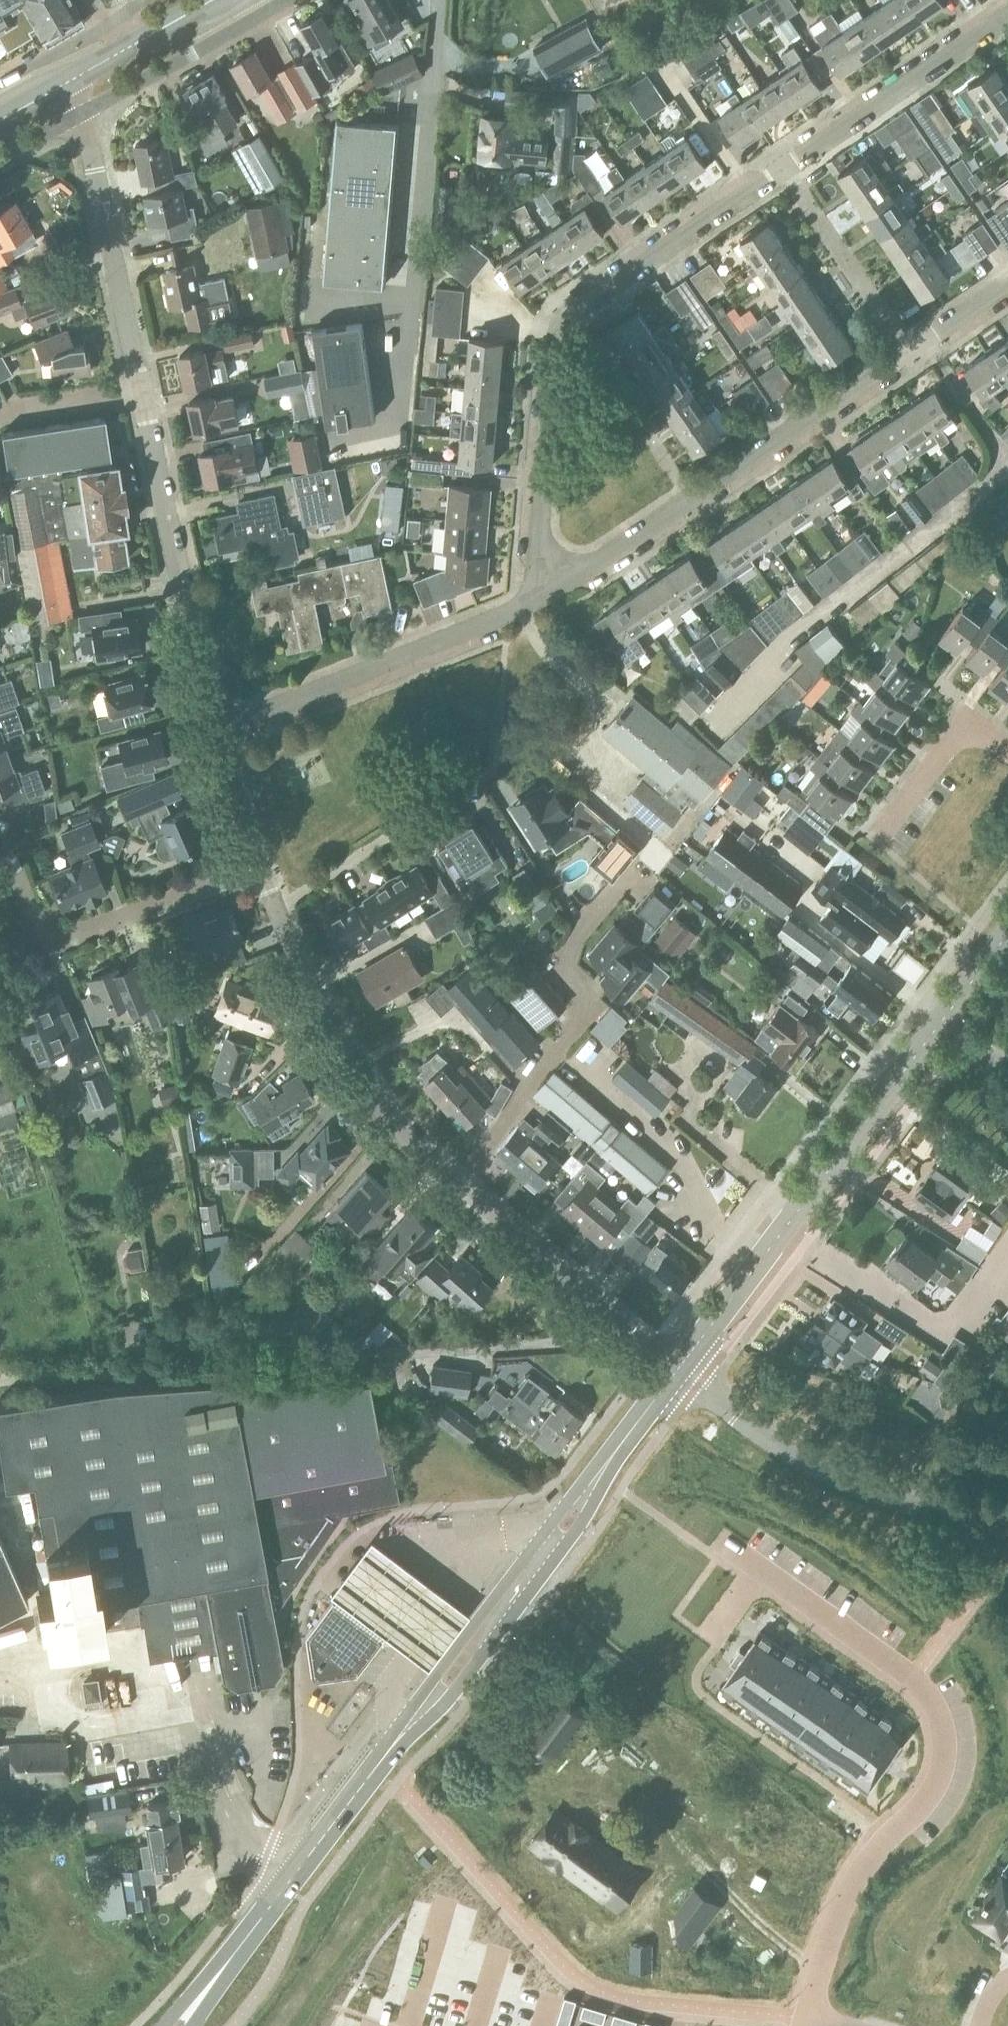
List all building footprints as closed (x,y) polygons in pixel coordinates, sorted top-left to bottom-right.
[(7,50),(33,35),(30,30),(36,26),(42,36),(79,14),(71,0),(0,0),(0,38),(7,50)] [(367,21),(360,25),(371,43),(373,42),(377,48),(392,39),(387,30),(402,22),(390,0),(355,0),(367,21)] [(604,21),(643,0),(592,0),(604,21)] [(765,0),(781,25),(790,20),(777,0),(766,0),(765,0)] [(790,20),(802,13),(801,11),(794,0),(777,0),(790,20)] [(884,4),(903,32),(923,19),(911,0),(889,0),(884,4)] [(923,19),(945,4),(942,0),(911,0),(923,19)] [(864,17),(883,46),(903,32),(884,4),(864,17)] [(353,61),(326,11),(301,25),(317,54),(316,54),(317,55),(314,57),(313,56),(297,65),(316,97),(331,89),(327,80),(330,78),(331,79),(345,71),(346,72),(356,67),(353,61)] [(842,73),(862,60),(843,31),(830,12),(822,17),(827,25),(815,33),(842,73)] [(728,22),(735,31),(748,23),(743,13),(728,22)] [(843,31),(862,60),(883,46),(864,17),(843,31)] [(602,47),(586,18),(535,46),(551,75),(602,47)] [(708,46),(685,62),(691,72),(714,56),(726,48),(725,47),(731,43),(726,35),(716,41),(708,46)] [(708,46),(716,41),(713,36),(705,42),(708,46)] [(679,53),(685,62),(708,46),(705,42),(702,37),(679,53)] [(791,66),(781,73),(800,101),(801,101),(804,105),(816,96),(813,92),(822,87),(793,45),(782,53),(791,66)] [(316,97),(297,65),(277,76),(265,54),(259,57),(256,51),(233,64),(249,92),(259,86),(265,96),(281,87),(296,114),(318,101),(316,97)] [(714,56),(691,72),(699,82),(721,67),(714,56)] [(375,77),(383,93),(423,74),(415,58),(375,77)] [(960,91),(973,112),(982,106),(1007,88),(1007,83),(997,67),(969,86),(960,91)] [(753,92),(741,100),(760,129),(780,115),(761,86),(752,72),(743,78),(753,92)] [(631,98),(654,82),(648,73),(625,89),(631,98)] [(761,86),(780,115),(800,101),(781,73),(761,86)] [(190,88),(187,90),(200,111),(196,113),(210,140),(224,132),(222,129),(237,120),(232,110),(234,109),(226,97),(214,75),(200,82),(198,80),(189,85),(190,88)] [(637,108),(661,92),(654,82),(631,98),(637,108)] [(973,112),(975,113),(977,112),(989,130),(996,126),(1007,118),(1007,88),(982,106),(973,112)] [(576,135),(580,93),(543,90),(541,113),(558,115),(557,135),(559,135),(555,171),(572,173),(576,135)] [(592,92),(581,92),(580,107),(582,111),(597,100),(592,92)] [(661,92),(637,108),(644,119),(668,103),(661,92)] [(733,105),(721,114),(726,122),(740,143),(740,142),(743,146),(756,137),(753,134),(760,129),(741,100),(735,92),(728,97),(733,105)] [(930,112),(940,105),(931,92),(911,106),(920,119),(930,112)] [(940,105),(930,112),(946,136),(949,134),(956,129),(940,105)] [(905,129),(915,122),(906,109),(886,122),(895,136),(905,129)] [(920,119),(936,143),(946,136),(930,112),(920,119)] [(726,122),(721,114),(710,121),(716,129),(726,122)] [(514,119),(484,116),(481,156),(510,159),(510,160),(518,160),(549,163),(551,137),(520,134),(520,131),(513,130),(514,119)] [(339,118),(325,279),(384,284),(398,123),(339,118)] [(989,130),(996,140),(1002,135),(1007,144),(1007,118),(996,126),(989,130)] [(915,122),(905,129),(921,153),(931,146),(915,122)] [(895,136),(911,159),(918,155),(921,153),(905,129),(895,136)] [(640,131),(628,138),(633,146),(645,138),(640,131)] [(276,182),(285,177),(261,134),(251,139),(242,145),(266,187),(276,182)] [(660,142),(666,151),(685,180),(706,165),(687,137),(679,142),(674,134),(670,134),(660,142)] [(948,161),(961,152),(949,134),(946,136),(936,143),(948,161)] [(144,183),(148,182),(151,194),(175,189),(172,177),(173,177),(169,158),(163,159),(159,139),(136,143),(144,183)] [(931,174),(944,165),(931,146),(921,153),(918,155),(931,174)] [(665,193),(685,180),(666,151),(646,165),(665,193)] [(852,194),(880,175),(892,167),(884,156),(877,161),(872,152),(838,175),(852,194)] [(575,168),(592,194),(605,185),(588,159),(588,153),(576,153),(575,168)] [(955,168),(954,169),(961,179),(974,170),(964,156),(952,164),(955,168)] [(635,172),(626,178),(645,207),(665,193),(646,165),(635,172)] [(624,221),(645,207),(626,178),(618,167),(612,171),(611,176),(617,184),(605,192),(624,221)] [(961,179),(970,192),(977,188),(969,177),(975,173),(974,170),(961,179)] [(949,188),(956,183),(949,172),(942,178),(949,188)] [(852,194),(866,215),(894,196),(906,188),(900,179),(888,187),(880,175),(852,194)] [(956,183),(949,188),(958,200),(964,196),(956,183)] [(175,189),(151,194),(147,194),(149,205),(145,208),(147,218),(152,219),(153,224),(168,221),(172,239),(193,235),(192,232),(199,227),(194,206),(185,207),(181,187),(175,189)] [(575,212),(564,220),(583,248),(604,234),(598,225),(608,219),(589,191),(574,201),(573,207),(577,212),(575,212)] [(894,196),(866,215),(879,235),(908,216),(894,196)] [(248,209),(258,257),(292,250),(289,233),(295,231),(289,200),(248,209)] [(15,254),(37,241),(30,229),(14,201),(0,209),(0,262),(15,254)] [(525,203),(513,209),(518,221),(531,215),(525,203)] [(998,212),(1007,227),(1007,205),(998,212)] [(554,227),(544,234),(563,262),(583,248),(564,220),(557,210),(547,217),(554,227)] [(988,219),(1004,242),(1007,239),(1007,227),(998,212),(988,219)] [(908,216),(879,235),(893,255),(921,235),(922,237),(933,230),(927,221),(916,229),(908,216)] [(748,268),(783,243),(769,222),(741,241),(734,245),(740,254),(746,249),(755,262),(748,267),(748,268)] [(974,228),(990,252),(999,245),(983,222),(974,228)] [(979,259),(990,252),(974,228),(963,235),(979,259)] [(543,276),(563,262),(544,234),(523,247),(543,276)] [(921,235),(893,255),(908,277),(936,257),(946,250),(941,241),(930,248),(922,237),(921,235)] [(468,239),(462,247),(484,265),(490,256),(468,239)] [(768,281),(796,262),(783,243),(748,268),(753,276),(761,271),(768,281)] [(462,247),(455,256),(477,274),(484,265),(462,247)] [(522,290),(543,276),(523,247),(502,262),(522,290)] [(455,256),(446,267),(468,285),(477,274),(455,256)] [(950,278),(936,257),(908,277),(922,298),(950,278)] [(699,269),(715,293),(726,285),(711,262),(699,269)] [(782,301),(810,282),(796,262),(768,281),(782,301)] [(225,277),(198,283),(194,265),(167,270),(171,289),(167,290),(170,307),(184,304),(190,329),(216,323),(215,323),(233,320),(229,298),(225,277)] [(707,298),(715,293),(699,269),(691,275),(707,298)] [(675,286),(691,309),(702,302),(686,278),(675,286)] [(795,322),(823,302),(810,282),(782,301),(795,322)] [(0,293),(0,313),(13,308),(16,317),(30,312),(35,324),(73,309),(63,283),(25,298),(26,300),(20,302),(14,287),(0,293)] [(682,315),(691,309),(675,286),(666,292),(682,315)] [(435,299),(463,302),(465,289),(436,287),(435,299)] [(462,313),(463,302),(435,299),(434,311),(462,313)] [(810,343),(838,323),(823,302),(795,322),(810,343)] [(433,322),(462,324),(462,313),(434,311),(433,322)] [(611,331),(608,333),(616,346),(620,344),(625,351),(653,332),(638,311),(611,330),(611,331)] [(725,325),(732,335),(739,330),(726,311),(718,316),(725,325)] [(362,322),(314,329),(328,424),(340,422),(341,425),(351,424),(351,421),(375,417),(362,322)] [(433,322),(432,334),(460,336),(462,324),(433,322)] [(653,332),(625,351),(638,371),(666,352),(679,343),(665,323),(653,332)] [(838,323),(810,343),(824,364),(852,345),(838,323)] [(720,344),(727,339),(720,328),(712,333),(720,344)] [(73,345),(66,329),(35,342),(43,363),(51,362),(53,376),(90,372),(88,357),(85,357),(83,344),(73,345)] [(223,335),(227,350),(255,345),(251,329),(223,335)] [(739,330),(732,335),(741,348),(748,343),(740,332),(739,330)] [(468,363),(502,365),(504,341),(470,337),(468,363)] [(727,339),(720,344),(728,357),(736,351),(727,339)] [(1006,381),(1007,385),(1007,340),(1007,339),(987,353),(1006,381)] [(205,349),(180,354),(187,384),(211,379),(212,383),(230,380),(223,348),(206,351),(205,349)] [(666,352),(638,371),(652,391),(680,371),(689,366),(683,357),(674,363),(666,352)] [(995,389),(1006,381),(987,353),(966,367),(994,409),(1004,402),(995,389)] [(0,355),(0,380),(13,373),(2,354),(0,355)] [(431,360),(429,374),(438,375),(440,360),(431,360)] [(768,368),(784,391),(794,385),(778,361),(768,368)] [(500,389),(502,365),(468,363),(466,386),(500,389)] [(302,368),(266,376),(270,394),(296,388),(302,412),(311,410),(302,368)] [(775,398),(784,391),(768,368),(759,375),(775,398)] [(680,371),(652,391),(666,411),(694,392),(680,371)] [(230,377),(231,386),(261,386),(260,376),(230,377)] [(745,384),(761,407),(770,401),(754,378),(745,384)] [(750,415),(761,407),(745,384),(734,391),(750,415)] [(497,414),(500,389),(466,386),(464,411),(497,414)] [(935,388),(914,403),(933,431),(942,444),(951,438),(942,425),(954,417),(935,388)] [(694,392),(666,411),(680,432),(708,413),(694,392)] [(421,407),(435,409),(437,395),(428,394),(427,395),(422,394),(421,407)] [(237,420),(239,420),(233,395),(216,399),(215,396),(190,401),(193,416),(190,416),(193,429),(196,428),(196,431),(220,426),(221,430),(239,426),(237,420)] [(914,403),(894,416),(913,445),(918,452),(926,446),(922,439),(933,431),(914,403)] [(435,409),(421,407),(415,407),(414,422),(425,423),(425,422),(434,423),(435,409)] [(495,438),(497,414),(464,411),(461,435),(495,438)] [(708,413),(680,432),(694,453),(722,433),(708,413)] [(894,416),(873,431),(892,459),(900,470),(905,466),(906,459),(901,452),(913,445),(894,416)] [(49,425),(1,432),(7,472),(16,471),(17,480),(8,481),(20,544),(48,540),(69,537),(69,536),(126,528),(123,506),(126,506),(122,484),(119,484),(116,463),(103,465),(102,458),(111,457),(105,417),(65,422),(64,422),(60,422),(58,422),(56,422),(51,424),(50,424),(49,425)] [(257,447),(283,444),(280,420),(255,423),(257,447)] [(228,448),(201,454),(208,483),(234,478),(234,481),(260,476),(258,469),(259,468),(259,466),(258,466),(256,457),(257,457),(256,454),(255,455),(253,445),(254,445),(254,443),(253,443),(251,431),(225,437),(228,448)] [(873,431),(852,445),(854,447),(869,469),(862,474),(875,492),(891,481),(881,466),(892,459),(873,431)] [(314,435),(297,438),(303,468),(320,465),(314,435)] [(461,435),(459,461),(493,464),(495,438),(461,435)] [(963,454),(954,460),(971,482),(980,476),(963,454)] [(414,457),(413,469),(446,472),(447,460),(414,457)] [(833,458),(812,472),(832,500),(846,491),(849,495),(859,499),(868,493),(857,477),(850,482),(834,460),(833,458)] [(944,468),(961,490),(971,482),(954,460),(944,468)] [(335,466),(294,474),(304,524),(346,516),(335,466)] [(412,484),(445,487),(446,472),(413,469),(413,470),(412,484)] [(812,472),(791,486),(811,514),(819,527),(829,520),(825,516),(837,508),(832,500),(812,472)] [(387,483),(382,528),(399,530),(404,485),(387,483)] [(932,513),(941,506),(924,483),(915,491),(932,513)] [(447,519),(488,522),(490,488),(449,486),(447,519)] [(791,486),(772,499),(791,528),(811,514),(791,486)] [(905,498),(923,520),(932,513),(915,491),(905,498)] [(239,502),(241,511),(215,517),(221,549),(248,543),(250,550),(268,547),(272,565),(294,560),(288,527),(281,528),(274,494),(239,502)] [(772,499),(751,514),(771,542),(779,554),(788,547),(780,535),(791,528),(772,499)] [(751,514),(731,527),(750,555),(771,542),(751,514)] [(486,554),(488,522),(447,519),(445,552),(487,554),(489,554),(486,554)] [(731,527),(710,541),(721,558),(713,564),(726,582),(755,562),(750,555),(731,527)] [(69,537),(74,566),(96,563),(127,559),(122,528),(69,536),(69,537)] [(856,536),(873,559),(882,552),(865,529),(856,536)] [(856,536),(837,551),(854,574),(873,559),(856,536)] [(17,567),(15,545),(14,539),(0,543),(0,573),(17,567)] [(20,544),(16,544),(30,624),(62,618),(48,540),(20,544)] [(925,569),(945,554),(936,541),(916,557),(925,569)] [(837,551),(817,566),(835,588),(854,574),(837,551)] [(443,568),(426,575),(437,601),(448,597),(446,592),(446,589),(457,589),(458,592),(483,582),(483,580),(487,581),(489,554),(487,554),(445,552),(448,553),(447,568),(443,568)] [(363,558),(342,562),(346,583),(353,582),(355,592),(362,591),(366,612),(392,607),(381,554),(363,558)] [(690,555),(669,569),(693,604),(722,584),(710,566),(701,572),(690,555)] [(346,595),(355,592),(353,582),(346,583),(342,562),(320,567),(321,575),(260,588),(265,609),(280,606),(290,650),(324,642),(315,599),(331,596),(335,602),(346,596),(346,595)] [(915,579),(907,568),(905,565),(894,574),(905,587),(915,579)] [(825,596),(835,588),(817,566),(807,574),(825,596)] [(661,575),(649,583),(668,611),(669,611),(676,623),(684,617),(681,613),(693,604),(669,569),(661,575)] [(424,606),(437,601),(426,575),(414,580),(424,606)] [(887,579),(869,593),(882,610),(900,596),(887,579)] [(629,597),(648,625),(668,611),(649,583),(629,597)] [(788,589),(779,596),(796,619),(805,612),(788,589)] [(988,607),(997,614),(1007,600),(1007,594),(1002,589),(988,607)] [(859,601),(872,618),(882,610),(869,593),(859,601)] [(761,610),(779,632),(796,619),(779,596),(761,610)] [(636,633),(648,625),(629,597),(608,611),(609,613),(597,622),(625,664),(647,649),(636,633)] [(991,627),(998,618),(980,605),(974,614),(963,606),(939,638),(957,651),(972,631),(982,638),(991,627)] [(120,609),(80,615),(82,628),(91,627),(96,655),(97,655),(97,659),(114,657),(113,652),(127,650),(127,651),(131,651),(131,650),(140,648),(140,644),(144,643),(142,626),(137,627),(136,619),(121,621),(120,609)] [(914,619),(903,633),(917,643),(921,624),(914,619)] [(752,624),(721,645),(725,651),(743,669),(768,643),(767,642),(752,624)] [(829,624),(809,638),(828,665),(846,646),(829,624)] [(991,627),(982,638),(967,658),(984,671),(999,652),(1007,658),(1007,640),(991,627)] [(792,674),(807,688),(828,665),(809,638),(795,649),(804,662),(792,673),(792,674)] [(890,655),(878,671),(885,676),(885,677),(896,686),(916,701),(929,683),(909,668),(917,657),(896,642),(887,653),(889,655),(890,655)] [(721,645),(700,659),(706,667),(725,687),(743,669),(725,651),(721,645)] [(47,661),(34,663),(37,687),(51,685),(47,661)] [(989,685),(1007,699),(1007,697),(1007,661),(989,685)] [(885,677),(885,676),(875,669),(867,680),(877,687),(864,704),(895,728),(908,710),(889,695),(896,686),(885,677)] [(152,687),(147,685),(144,674),(103,685),(111,713),(98,717),(101,729),(124,722),(121,711),(152,702),(152,701),(155,697),(152,687)] [(791,674),(783,683),(798,697),(807,688),(792,674),(791,674)] [(708,704),(717,696),(697,676),(687,685),(708,704)] [(19,702),(11,678),(0,682),(0,708),(19,702)] [(790,705),(798,697),(783,683),(775,691),(790,705)] [(692,721),(708,704),(687,685),(680,693),(685,698),(677,707),(692,721)] [(767,699),(782,713),(790,705),(775,691),(767,699)] [(633,696),(604,731),(650,769),(637,786),(625,800),(664,831),(681,810),(679,808),(687,799),(695,806),(729,764),(678,721),(672,729),(633,696)] [(759,707),(774,722),(782,713),(767,699),(759,707)] [(852,713),(841,729),(850,736),(849,736),(861,745),(881,760),(894,743),(874,728),(881,717),(895,728),(864,704),(864,705),(859,702),(852,713)] [(8,757),(9,756),(3,741),(9,739),(8,736),(24,730),(16,706),(0,712),(0,759),(8,757)] [(751,715),(766,730),(774,722),(759,707),(751,715)] [(742,724),(757,739),(766,730),(751,715),(742,724)] [(734,732),(749,747),(757,739),(742,724),(734,732)] [(840,772),(860,788),(873,770),(853,755),(861,745),(849,736),(850,736),(841,729),(840,729),(832,740),(819,756),(830,763),(829,764),(840,772)] [(101,766),(107,787),(130,781),(127,769),(167,758),(166,752),(170,751),(165,735),(161,736),(159,730),(118,741),(123,760),(101,766)] [(734,732),(726,741),(741,756),(749,747),(734,732)] [(816,770),(803,787),(808,791),(812,794),(806,802),(817,810),(833,822),(839,814),(839,815),(853,797),(832,782),(840,772),(829,764),(830,763),(819,756),(811,767),(816,770)] [(16,801),(45,791),(37,768),(21,773),(20,769),(14,772),(8,757),(0,759),(0,790),(3,789),(9,790),(12,790),(16,801)] [(744,763),(723,792),(744,808),(751,813),(771,788),(763,783),(766,779),(744,763)] [(165,800),(180,794),(171,773),(119,797),(127,817),(138,812),(149,837),(159,833),(161,838),(159,841),(158,846),(161,852),(164,855),(169,855),(175,852),(176,855),(202,844),(194,826),(197,825),(193,814),(190,816),(186,808),(172,815),(165,800)] [(555,831),(560,839),(573,831),(563,817),(568,813),(553,790),(548,793),(543,786),(539,789),(535,788),(526,793),(525,797),(521,800),(524,806),(517,811),(537,843),(555,831)] [(450,843),(439,850),(449,865),(455,861),(463,873),(458,876),(466,889),(478,881),(482,888),(499,878),(495,872),(507,864),(508,863),(507,861),(497,846),(483,824),(478,827),(473,820),(446,838),(450,843)] [(89,822),(63,833),(72,855),(98,844),(89,822)] [(727,826),(704,856),(705,856),(724,871),(783,916),(804,889),(802,883),(753,845),(757,839),(744,829),(740,835),(727,826)] [(594,861),(613,877),(639,846),(620,831),(594,861)] [(905,920),(851,879),(866,861),(829,832),(811,855),(829,869),(816,885),(816,890),(832,903),(821,918),(862,950),(879,928),(891,938),(905,920)] [(652,852),(661,859),(676,840),(668,833),(652,852)] [(91,858),(50,875),(57,892),(57,891),(64,908),(105,891),(91,858)] [(443,906),(454,899),(439,875),(428,882),(417,865),(403,874),(402,873),(390,878),(389,878),(407,907),(433,890),(443,906)] [(525,867),(513,874),(535,909),(546,901),(525,867)] [(553,886),(567,918),(589,908),(581,892),(587,889),(580,873),(553,886)] [(355,904),(355,905),(363,918),(368,915),(376,927),(384,941),(394,935),(385,921),(407,907),(389,878),(388,879),(379,887),(380,889),(366,898),(367,899),(356,906),(355,904)] [(656,928),(675,906),(653,888),(635,909),(641,915),(656,928)] [(467,919),(454,899),(443,906),(426,916),(438,934),(455,923),(468,945),(478,938),(467,919)] [(371,948),(384,941),(376,927),(368,915),(363,918),(355,905),(341,913),(340,912),(326,918),(332,933),(336,931),(346,947),(363,936),(371,948)] [(234,942),(242,939),(229,908),(211,915),(209,910),(189,918),(203,951),(217,945),(218,949),(216,950),(216,963),(237,963),(246,959),(240,944),(236,946),(234,942)] [(829,944),(789,914),(777,931),(801,950),(816,961),(829,944)] [(673,951),(691,929),(675,917),(657,938),(673,951)] [(615,925),(592,952),(594,954),(592,956),(601,963),(603,961),(612,969),(604,978),(604,979),(635,942),(625,934),(615,925)] [(635,942),(604,979),(613,986),(611,988),(620,995),(622,994),(625,997),(645,974),(658,986),(668,971),(669,971),(648,953),(640,946),(635,942)] [(379,962),(360,972),(377,1002),(392,994),(398,1004),(413,996),(406,986),(423,976),(404,944),(378,960),(379,962)] [(199,951),(173,950),(173,963),(198,964),(199,951)] [(826,972),(828,970),(816,961),(801,950),(791,964),(781,978),(807,997),(821,979),(832,989),(832,990),(825,998),(844,1013),(851,1004),(871,1020),(892,993),(852,963),(838,981),(826,972)] [(88,996),(84,998),(91,1013),(95,1022),(106,1017),(103,1012),(129,1001),(127,995),(137,992),(137,993),(139,992),(153,1026),(170,1020),(156,985),(145,960),(127,968),(129,973),(119,977),(115,967),(112,969),(111,966),(108,965),(93,971),(92,974),(93,976),(89,978),(92,985),(88,996)] [(566,1004),(534,967),(508,990),(540,1027),(566,1004)] [(470,969),(450,987),(446,982),(427,998),(444,1014),(459,1000),(516,1064),(540,1042),(513,1011),(511,1013),(470,969)] [(658,986),(651,997),(741,1061),(734,1069),(749,1080),(737,1097),(738,1097),(736,1100),(736,1103),(738,1106),(741,1107),(745,1107),(747,1105),(757,1112),(777,1085),(759,1071),(766,1060),(754,1051),(759,1045),(721,1018),(725,1012),(711,1003),(717,995),(714,993),(701,984),(700,983),(693,991),(679,980),(668,971),(658,986)] [(227,982),(215,1015),(268,1034),(280,1001),(227,982)] [(173,1004),(188,1001),(186,983),(170,986),(173,1004)] [(65,1008),(58,991),(29,1002),(32,1009),(33,1009),(40,1027),(22,1035),(24,1040),(15,1044),(23,1065),(33,1061),(34,1064),(53,1056),(51,1051),(67,1044),(73,1059),(86,1053),(73,1019),(72,1020),(67,1007),(65,1008)] [(763,1026),(755,1037),(771,1050),(796,1069),(806,1056),(802,1053),(819,1030),(801,1016),(808,1006),(789,992),(780,1003),(763,1025),(763,1026)] [(585,1033),(571,1051),(581,1059),(595,1040),(585,1033)] [(239,1084),(253,1047),(225,1036),(212,1075),(239,1084)] [(471,1071),(470,1072),(464,1065),(460,1068),(441,1051),(417,1072),(464,1125),(468,1121),(468,1122),(484,1107),(498,1116),(515,1088),(504,1081),(495,1097),(492,1096),(471,1071)] [(627,1060),(613,1076),(656,1113),(678,1088),(657,1068),(648,1078),(627,1060)] [(80,1079),(92,1109),(118,1098),(106,1068),(80,1079)] [(669,1167),(555,1070),(534,1095),(648,1192),(669,1167)] [(269,1079),(254,1095),(266,1115),(260,1119),(274,1141),(295,1128),(288,1116),(300,1109),(298,1106),(313,1097),(299,1074),(283,1083),(286,1088),(281,1091),(269,1079)] [(0,1084),(0,1107),(16,1102),(9,1083),(1,1086),(0,1084)] [(178,1085),(160,1089),(164,1106),(181,1102),(178,1085)] [(570,1128),(549,1109),(538,1123),(550,1134),(559,1141),(570,1128)] [(519,1123),(497,1149),(508,1158),(506,1161),(520,1173),(522,1171),(541,1187),(562,1163),(543,1147),(545,1144),(543,1143),(531,1132),(536,1126),(524,1117),(519,1123)] [(301,1155),(298,1152),(278,1174),(288,1183),(299,1171),(316,1186),(321,1180),(323,1182),(334,1169),(334,1166),(348,1149),(325,1128),(301,1155)] [(252,1185),(252,1149),(230,1149),(230,1185),(252,1185)] [(939,1161),(931,1173),(966,1198),(974,1187),(982,1177),(975,1172),(976,1171),(947,1150),(945,1153),(943,1153),(939,1158),(939,1161)] [(997,1160),(990,1171),(1007,1183),(1007,1166),(997,1160)] [(584,1227),(610,1196),(599,1187),(607,1177),(589,1161),(571,1182),(581,1190),(564,1211),(584,1227)] [(366,1170),(326,1215),(336,1224),(344,1215),(368,1236),(386,1215),(376,1207),(390,1192),(366,1170)] [(914,1195),(918,1198),(918,1203),(924,1208),(930,1207),(943,1216),(944,1215),(951,1220),(958,1210),(966,1198),(931,1173),(922,1185),(920,1185),(916,1190),(917,1192),(914,1195)] [(610,1196),(584,1227),(603,1244),(621,1223),(631,1232),(656,1202),(645,1192),(636,1201),(629,1195),(621,1205),(610,1196)] [(989,1207),(999,1216),(1007,1207),(1007,1205),(999,1196),(989,1207)] [(370,1253),(364,1260),(365,1265),(374,1274),(380,1274),(385,1268),(394,1276),(404,1265),(414,1273),(431,1255),(421,1246),(434,1231),(410,1210),(371,1254),(370,1253)] [(205,1230),(218,1228),(216,1215),(203,1216),(205,1230)] [(316,1247),(296,1229),(277,1249),(297,1267),(316,1247)] [(653,1246),(632,1230),(613,1256),(633,1272),(653,1246)] [(227,1232),(203,1235),(205,1248),(229,1244),(227,1232)] [(982,1261),(989,1249),(966,1234),(959,1246),(982,1261)] [(891,1262),(886,1268),(914,1288),(918,1282),(926,1271),(943,1284),(945,1282),(952,1272),(966,1283),(979,1264),(948,1244),(945,1248),(943,1246),(935,1257),(905,1235),(888,1259),(891,1262)] [(657,1245),(646,1260),(656,1267),(650,1276),(675,1295),(676,1293),(680,1293),(683,1289),(683,1285),(689,1277),(678,1268),(681,1263),(657,1245)] [(147,1269),(143,1248),(128,1250),(124,1258),(125,1266),(133,1271),(147,1269)] [(448,1271),(435,1259),(417,1278),(438,1296),(446,1287),(470,1309),(490,1286),(470,1269),(473,1266),(461,1256),(448,1271)] [(610,1288),(623,1273),(604,1256),(591,1271),(610,1288)] [(817,1318),(871,1356),(882,1340),(862,1326),(866,1320),(835,1298),(824,1314),(821,1312),(817,1318)] [(332,1319),(313,1301),(291,1326),(310,1343),(332,1319)] [(1002,1319),(998,1316),(992,1323),(997,1326),(995,1328),(997,1330),(996,1331),(999,1333),(1000,1332),(1007,1338),(1007,1310),(1002,1319)] [(908,1330),(883,1315),(876,1325),(899,1342),(908,1330)] [(373,1317),(358,1333),(371,1345),(385,1329),(373,1317)] [(114,1337),(131,1338),(132,1319),(115,1318),(114,1337)] [(860,1372),(871,1356),(817,1318),(813,1323),(816,1325),(805,1341),(835,1363),(839,1357),(860,1372)] [(1003,1356),(990,1346),(976,1365),(990,1374),(1003,1356)] [(934,1379),(945,1388),(963,1364),(951,1356),(950,1358),(934,1379)] [(433,1365),(429,1390),(466,1395),(470,1370),(433,1365)] [(528,1376),(515,1394),(530,1405),(531,1404),(570,1434),(572,1431),(576,1431),(579,1426),(578,1423),(584,1416),(558,1397),(528,1376)] [(496,1388),(487,1398),(494,1403),(499,1407),(501,1405),(504,1407),(502,1410),(527,1429),(528,1428),(532,1431),(538,1424),(524,1413),(530,1405),(515,1394),(512,1397),(509,1395),(507,1396),(496,1388)] [(343,1398),(153,1434),(172,1538),(339,1507),(335,1481),(358,1477),(343,1398)] [(467,1442),(477,1429),(442,1403),(433,1415),(467,1442)] [(530,1405),(524,1413),(538,1424),(532,1431),(531,1432),(557,1451),(562,1444),(565,1444),(569,1439),(568,1436),(570,1434),(531,1404),(530,1405)] [(535,1473),(533,1474),(540,1484),(553,1475),(547,1467),(546,1466),(535,1473)] [(0,1503),(0,1556),(38,1668),(114,1642),(60,1483),(0,1503)] [(349,1609),(350,1614),(381,1638),(387,1637),(427,1667),(469,1611),(371,1537),(329,1593),(349,1609)] [(278,1567),(204,1581),(222,1675),(236,1685),(274,1677),(283,1664),(273,1613),(296,1580),(278,1567)] [(381,1638),(350,1614),(332,1601),(305,1636),(311,1680),(355,1674),(382,1639),(381,1638)] [(118,1605),(119,1623),(130,1623),(129,1604),(118,1605)] [(736,1665),(721,1686),(866,1791),(906,1735),(760,1631),(745,1652),(740,1648),(730,1662),(736,1665)] [(96,1679),(84,1681),(89,1706),(100,1704),(96,1679)] [(248,1687),(225,1690),(226,1704),(250,1701),(248,1687)] [(554,1697),(524,1736),(527,1752),(536,1759),(552,1757),(581,1718),(579,1702),(569,1695),(554,1697)] [(65,1742),(11,1743),(12,1783),(66,1782),(65,1742)] [(85,1776),(86,1786),(106,1783),(104,1773),(85,1776)] [(86,1796),(87,1796),(80,1797),(82,1817),(89,1816),(89,1817),(131,1811),(129,1790),(86,1796)] [(150,1840),(179,1837),(176,1818),(184,1817),(181,1799),(148,1804),(150,1820),(147,1821),(150,1840)] [(557,1809),(531,1844),(604,1900),(619,1911),(619,1910),(618,1909),(643,1875),(645,1877),(645,1876),(631,1865),(631,1864),(557,1809)] [(151,1844),(142,1845),(146,1866),(154,1865),(156,1879),(173,1877),(171,1861),(182,1859),(181,1854),(185,1854),(183,1840),(179,1840),(179,1837),(150,1840),(151,1844)] [(104,1887),(110,1886),(104,1850),(85,1853),(93,1903),(107,1901),(104,1887)] [(120,1869),(111,1870),(119,1913),(150,1907),(148,1893),(145,1893),(141,1866),(120,1869)] [(976,1915),(981,1918),(989,1924),(1002,1932),(1007,1922),(1007,1876),(1003,1873),(999,1879),(994,1887),(988,1897),(986,1896),(983,1900),(985,1901),(976,1915)] [(695,1886),(676,1911),(680,1940),(689,1947),(720,1905),(695,1886)] [(638,1902),(632,1909),(647,1921),(653,1914),(638,1902)] [(630,1970),(652,1970),(653,1967),(653,1944),(653,1943),(631,1942),(631,1944),(630,1970)] [(556,2025),(569,2025),(577,2000),(565,1996),(556,2025)] [(584,2004),(581,2016),(604,2023),(607,2011),(584,2004)] [(611,2025),(615,2025),(636,2025),(637,2020),(615,2013),(611,2025)]
